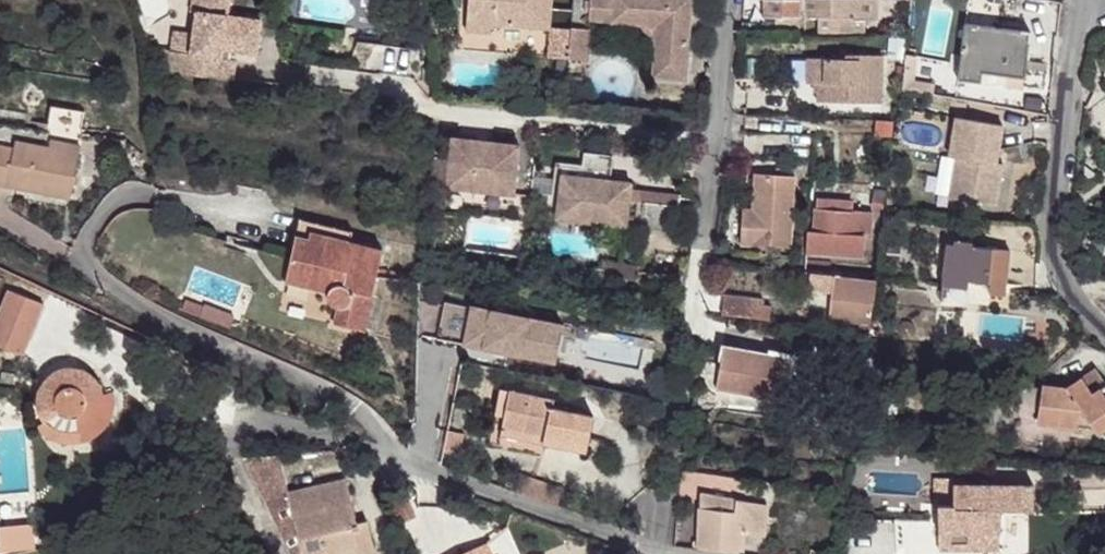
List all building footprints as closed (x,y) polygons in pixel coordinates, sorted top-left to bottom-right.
[(168,74),(232,81),(235,62),(229,61),(230,51),(256,56),(261,21),(226,16),(229,0),(193,0),(191,12),(196,12),(193,35),(190,54),(171,51),(168,74)] [(465,31),(494,34),(494,25),(549,30),(547,59),(568,60),(571,30),(549,28),(551,10),(552,0),(468,0),(465,31)] [(653,78),(685,80),(691,0),(591,0),(589,20),(611,22),(611,23),(641,25),(650,26),(656,35),(656,42),(653,78)] [(763,19),(777,19),(777,24),(798,24),(799,0),(763,0),(763,19)] [(817,30),(839,30),(839,32),(864,32),(864,21),(877,21),(878,0),(807,0),(806,18),(817,18),(817,30)] [(908,37),(921,38),(924,0),(910,0),(908,37)] [(549,28),(571,30),(571,28),(572,11),(551,10),(549,28)] [(742,23),(742,32),(770,32),(770,24),(742,23)] [(650,26),(641,25),(656,42),(656,35),(650,26)] [(965,25),(958,81),(1004,87),(1005,76),(1023,78),(1029,33),(965,25)] [(568,60),(568,61),(587,63),(590,30),(571,28),(571,30),(568,60)] [(174,33),(171,51),(190,54),(193,35),(174,33)] [(805,58),(805,84),(816,83),(815,101),(882,102),(882,55),(845,54),(845,58),(805,58)] [(906,83),(905,93),(937,98),(939,85),(916,82),(916,85),(906,83)] [(51,107),(48,125),(81,130),(83,112),(51,107)] [(956,156),(949,198),(995,206),(1001,171),(995,170),(996,163),(1002,126),(955,117),(949,154),(956,156)] [(878,122),(877,135),(890,137),(891,123),(878,122)] [(445,190),(513,197),(518,147),(450,139),(445,190)] [(50,141),(48,148),(79,154),(80,147),(50,141)] [(0,147),(0,186),(70,200),(79,154),(48,148),(15,142),(14,150),(0,147)] [(741,223),(739,247),(789,250),(794,176),(753,174),(751,211),(750,223),(741,223)] [(562,176),(557,221),(626,228),(629,202),(630,190),(631,184),(562,176)] [(646,192),(630,190),(629,202),(644,204),(646,192)] [(644,204),(641,231),(678,236),(683,196),(646,192),(644,204)] [(871,208),(882,210),(884,199),(872,198),(871,208)] [(817,201),(816,212),(853,215),(853,214),(854,203),(817,201)] [(467,216),(476,217),(477,210),(468,209),(467,216)] [(742,210),(741,223),(750,223),(751,211),(742,210)] [(806,233),(805,254),(863,259),(864,240),(870,240),(871,215),(853,214),(853,215),(816,212),(814,212),(813,233),(806,233)] [(300,219),(298,228),(349,241),(352,231),(300,219)] [(298,228),(285,283),(328,294),(328,298),(330,304),(333,308),(338,309),(334,325),(364,333),(382,249),(298,228)] [(947,245),(943,278),(968,281),(990,283),(990,293),(1004,297),(1009,250),(971,245),(972,241),(955,241),(954,246),(947,245)] [(604,262),(602,278),(636,282),(639,267),(604,262)] [(859,336),(867,337),(875,282),(833,277),(827,320),(860,323),(859,336)] [(943,278),(942,287),(967,288),(968,281),(943,278)] [(188,291),(207,298),(210,290),(192,283),(188,291)] [(8,288),(0,308),(0,344),(23,354),(44,303),(8,288)] [(721,316),(770,322),(771,305),(762,304),(763,300),(724,295),(721,316)] [(185,302),(182,311),(230,328),(234,316),(204,306),(203,308),(185,302)] [(472,307),(464,345),(554,364),(562,324),(472,307)] [(723,348),(715,389),(783,401),(791,361),(723,348)] [(39,413),(44,421),(61,410),(68,414),(73,413),(77,411),(83,406),(85,397),(105,401),(104,394),(101,385),(95,376),(92,373),(83,368),(71,366),(59,368),(50,373),(47,376),(39,387),(37,394),(37,408),(39,413)] [(1036,425),(1078,430),(1078,425),(1093,430),(1097,434),(1104,429),(1104,384),(1095,368),(1064,389),(1042,386),(1036,425)] [(502,389),(496,415),(503,417),(501,428),(542,437),(541,443),(585,452),(593,416),(551,407),(553,399),(502,389)] [(83,406),(77,411),(80,442),(87,440),(98,434),(102,430),(109,420),(112,415),(114,403),(113,391),(104,394),(105,401),(85,397),(83,406)] [(44,421),(37,426),(42,432),(48,437),(58,441),(71,443),(80,442),(77,411),(73,413),(68,414),(61,410),(44,421)] [(845,415),(842,435),(851,436),(853,416),(845,415)] [(542,437),(501,428),(500,433),(541,443),(542,437)] [(464,433),(447,430),(443,454),(459,457),(464,433)] [(242,457),(291,553),(311,553),(323,551),(324,553),(349,553),(374,548),(367,520),(356,523),(346,482),(288,495),(279,455),(242,457)] [(938,505),(939,550),(992,549),(992,532),(1000,532),(999,509),(1032,510),(1032,485),(953,484),(954,506),(938,505)] [(698,549),(698,547),(741,552),(742,533),(764,537),(767,504),(701,493),(699,544),(694,544),(693,548),(698,549)] [(486,543),(460,553),(491,553),(486,543)]
